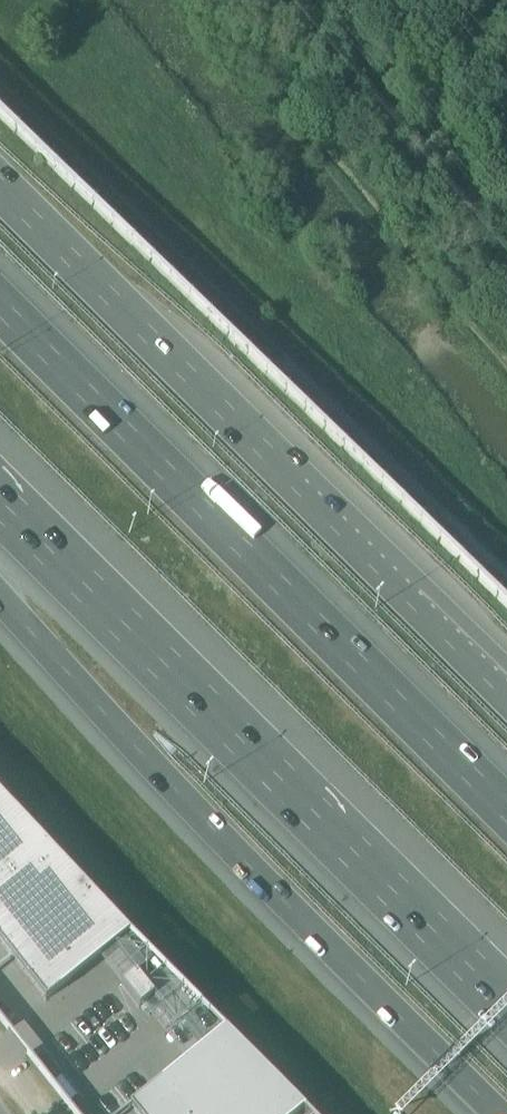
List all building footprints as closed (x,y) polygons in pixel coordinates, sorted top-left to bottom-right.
[(0,796),(0,944),(45,1001),(129,934),(46,846),(0,796)] [(130,976),(119,985),(137,1008),(148,999),(130,976)] [(129,1106),(135,1113),(299,1113),(301,1112),(304,1110),(224,1031),(223,1031),(129,1106)]
